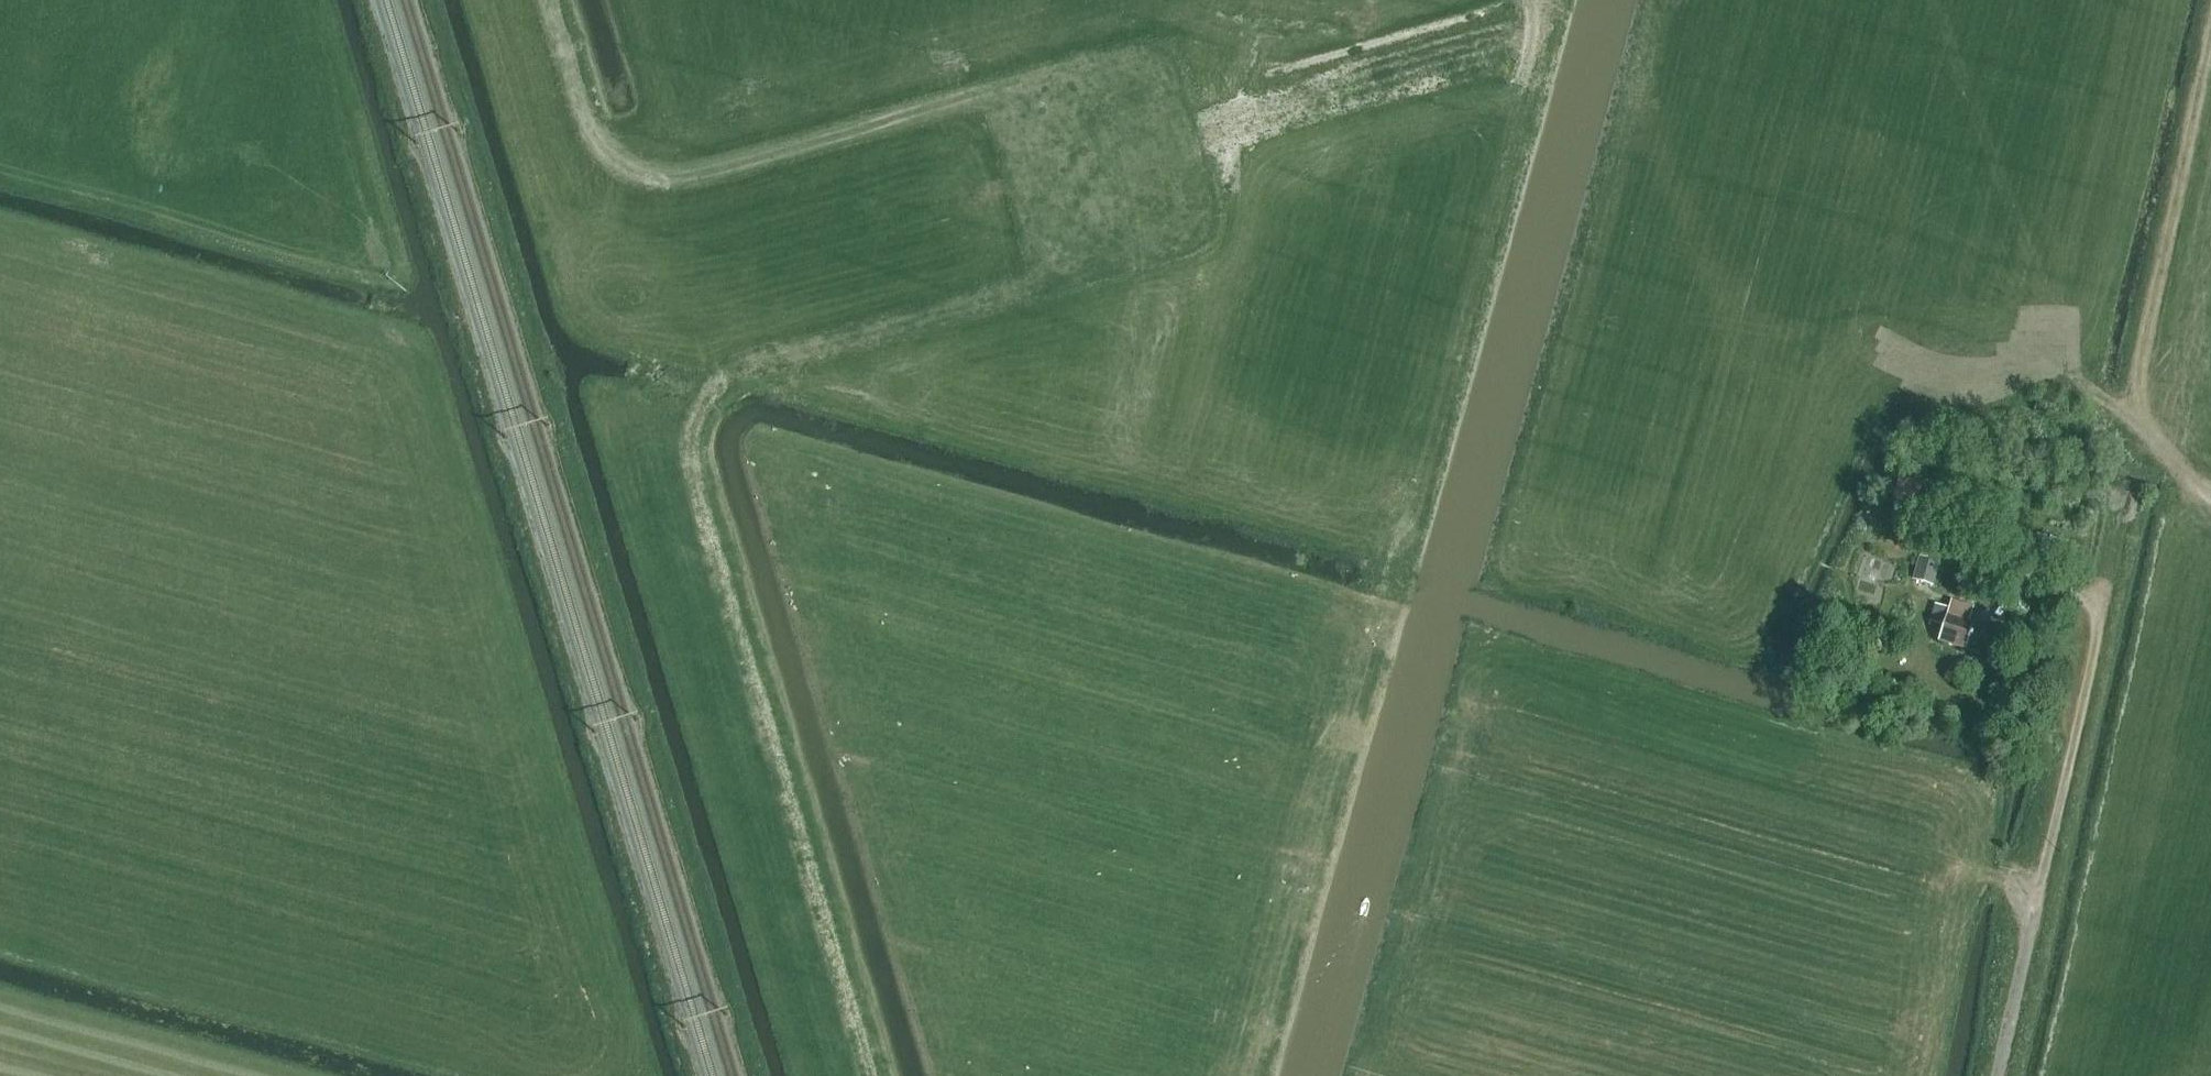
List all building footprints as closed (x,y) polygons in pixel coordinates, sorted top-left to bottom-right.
[(1899,482),(1892,503),(1913,510),(1920,489),(1899,482)] [(1912,581),(1933,587),(1940,563),(1938,562),(1940,556),(1923,551),(1921,557),(1919,556),(1912,581)] [(1996,659),(2005,626),(1971,617),(1973,608),(1951,601),(1949,609),(1943,626),(1938,642),(1996,659)] [(1935,605),(1930,622),(1943,626),(1949,609),(1935,605)]
